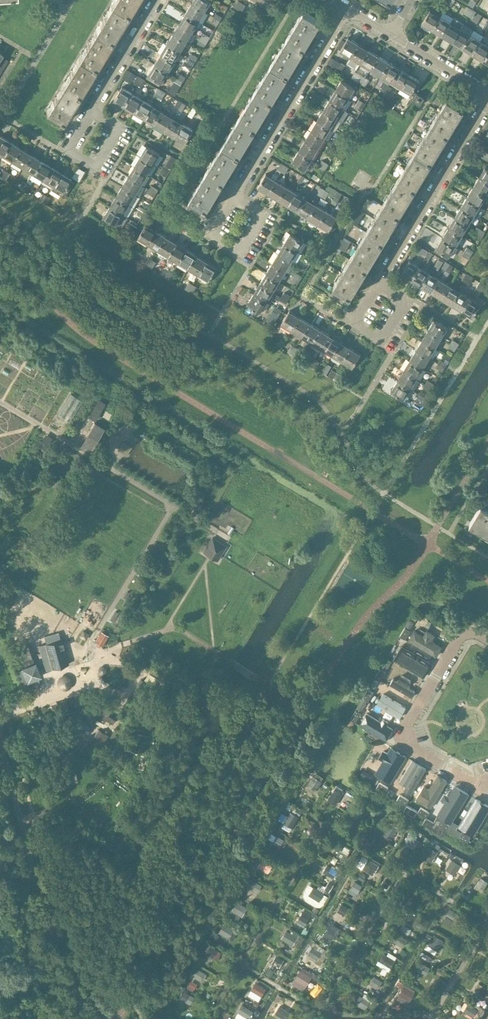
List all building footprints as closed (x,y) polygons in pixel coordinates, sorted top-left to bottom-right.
[(111,5),(128,15),(137,0),(114,0),(111,5)] [(191,3),(205,12),(211,1),(209,0),(193,0),(191,3)] [(191,3),(185,13),(199,22),(205,12),(191,3)] [(111,5),(94,32),(111,42),(128,15),(111,5)] [(246,18),(250,20),(255,11),(252,9),(246,18)] [(304,10),(287,38),(304,49),(321,21),(304,10)] [(422,23),(432,29),(440,16),(430,10),(422,23)] [(255,11),(250,20),(253,22),(259,13),(255,11)] [(440,16),(432,29),(442,35),(450,22),(452,18),(443,12),(440,16)] [(185,13),(179,24),(192,32),(199,22),(185,13)] [(450,22),(442,35),(452,42),(460,28),(463,23),(453,17),(452,18),(450,22)] [(179,24),(172,34),(186,42),(192,32),(179,24)] [(462,48),(470,34),(460,28),(452,42),(462,48)] [(94,32),(78,59),(95,69),(111,42),(94,32)] [(172,34),(166,44),(180,52),(186,42),(172,34)] [(470,34),(462,48),(473,54),(481,41),(470,34)] [(340,51),(350,57),(359,43),(348,37),(340,51)] [(287,38),(270,65),(287,76),(304,49),(287,38)] [(473,54),(483,60),(487,51),(487,45),(481,41),(473,54)] [(369,50),(359,43),(350,57),(361,63),(369,50)] [(166,44),(160,54),(174,62),(180,52),(166,44)] [(379,56),(369,50),(361,63),(371,69),(379,56)] [(160,54),(154,64),(168,73),(174,62),(160,54)] [(341,71),(345,65),(348,60),(342,56),(337,64),(340,66),(338,69),(341,71)] [(389,62),(379,56),(371,69),(381,75),(389,62)] [(78,59),(65,80),(62,86),(79,96),(95,69),(78,59)] [(399,68),(389,62),(381,75),(391,81),(399,68)] [(162,82),(168,73),(154,64),(148,74),(162,82)] [(270,65),(254,92),(271,103),(278,91),(282,86),(282,85),(287,76),(270,65)] [(409,74),(399,68),(391,81),(401,87),(409,74)] [(179,73),(176,78),(182,81),(185,77),(179,73)] [(419,80),(409,74),(401,87),(411,94),(419,80)] [(141,78),(137,84),(141,87),(145,80),(141,78)] [(341,79),(335,89),(349,98),(355,88),(341,79)] [(46,112),(63,122),(79,96),(62,86),(61,86),(46,112)] [(122,86),(114,100),(124,106),(132,92),(122,86)] [(335,89),(329,99),(343,108),(349,98),(335,89)] [(132,92),(124,106),(134,112),(142,98),(132,92)] [(254,92),(238,119),(255,129),(262,118),(266,112),(271,103),(254,92)] [(425,98),(417,93),(412,100),(420,105),(425,98)] [(447,97),(444,102),(432,123),(448,134),(465,107),(447,97)] [(142,98),(134,112),(144,118),(152,105),(142,98)] [(329,99),(323,110),(336,118),(343,108),(329,99)] [(152,105),(144,118),(154,124),(162,111),(152,105)] [(323,110),(317,119),(331,127),(336,118),(323,110)] [(162,111),(154,124),(165,131),(173,117),(162,111)] [(173,117),(165,131),(175,137),(183,123),(173,117)] [(238,119),(222,146),(239,156),(246,145),(249,139),(250,139),(249,139),(255,129),(238,119)] [(317,119),(311,130),(324,138),(331,127),(317,119)] [(183,123),(175,137),(185,143),(193,129),(183,123)] [(432,123),(424,135),(415,150),(432,161),(448,134),(432,123)] [(311,130),(305,139),(318,148),(324,138),(311,130)] [(2,155),(10,142),(0,136),(0,154),(2,155)] [(305,139),(298,150),(312,158),(318,148),(305,139)] [(20,148),(10,142),(2,155),(12,161),(20,148)] [(339,147),(332,143),(330,147),(336,151),(339,147)] [(146,145),(140,155),(154,163),(160,153),(146,145)] [(222,146),(205,173),(223,183),(229,172),(230,172),(230,171),(233,166),(239,156),(222,146)] [(30,154),(20,148),(12,161),(22,167),(30,154)] [(305,169),(312,158),(298,150),(292,161),(305,169)] [(415,150),(408,162),(399,177),(416,188),(432,161),(415,150)] [(40,160),(30,154),(22,167),(32,173),(40,160)] [(140,155),(134,165),(148,174),(154,163),(140,155)] [(50,166),(40,160),(32,173),(42,180),(50,166)] [(281,171),(285,165),(281,162),(275,173),(273,173),(271,176),(276,179),(281,171)] [(305,169),(294,162),(292,165),(303,172),(305,169)] [(327,167),(320,163),(318,167),(324,171),(327,167)] [(134,165),(128,176),(142,184),(148,174),(134,165)] [(60,172),(50,166),(42,180),(52,185),(60,172)] [(479,177),(487,182),(487,168),(485,167),(479,177)] [(60,172),(52,185),(50,189),(64,197),(73,182),(70,180),(71,178),(60,172)] [(207,209),(214,197),(217,193),(223,183),(205,173),(190,199),(207,209)] [(276,179),(271,176),(266,173),(258,187),(268,193),(276,180),(276,179)] [(128,176),(122,186),(135,194),(142,184),(128,176)] [(399,177),(392,189),(383,204),(400,215),(416,188),(399,177)] [(472,187),(486,195),(487,192),(487,182),(479,177),(472,187)] [(276,180),(268,193),(278,199),(286,186),(276,180)] [(122,186),(116,195),(129,204),(135,194),(122,186)] [(286,186),(278,199),(288,206),(297,192),(286,186)] [(326,190),(321,187),(318,194),(322,196),(326,190)] [(472,187),(467,197),(480,205),(486,195),(472,187)] [(297,192),(288,206),(299,212),(307,198),(297,192)] [(116,195),(110,206),(123,214),(129,204),(116,195)] [(467,197),(460,207),(474,215),(480,205),(467,197)] [(307,198),(299,212),(309,218),(317,204),(307,198)] [(317,204),(309,218),(319,224),(327,210),(317,204)] [(383,204),(376,216),(366,231),(383,242),(400,215),(383,204)] [(110,206),(103,216),(117,225),(123,214),(110,206)] [(460,207),(454,217),(468,225),(474,215),(460,207)] [(329,229),(337,216),(327,210),(319,224),(329,230),(329,229)] [(334,232),(342,219),(337,216),(329,229),(334,232)] [(454,217),(448,227),(462,235),(468,225),(454,217)] [(156,230),(146,223),(137,237),(148,243),(156,230)] [(448,227),(442,237),(456,245),(462,235),(448,227)] [(166,236),(156,230),(148,243),(158,249),(166,236)] [(366,231),(359,243),(350,258),(367,269),(383,242),(366,231)] [(290,232),(284,242),(298,250),(304,240),(290,232)] [(176,242),(166,236),(158,249),(168,256),(176,242)] [(442,237),(436,248),(449,256),(456,245),(442,237)] [(186,248),(176,242),(168,256),(178,262),(186,248)] [(284,242),(278,252),(292,261),(298,250),(284,242)] [(197,254),(186,248),(178,262),(188,268),(197,254)] [(278,252),(272,262),(285,271),(292,261),(278,252)] [(207,260),(197,254),(188,268),(198,274),(207,260)] [(350,258),(343,270),(333,286),(351,296),(367,269),(350,258)] [(217,267),(207,260),(198,274),(209,280),(217,267)] [(410,260),(401,274),(412,280),(420,266),(410,260)] [(272,262),(266,272),(279,281),(285,271),(272,262)] [(430,273),(420,266),(412,280),(422,286),(430,273)] [(266,272),(260,282),(273,291),(279,281),(266,272)] [(430,273),(422,286),(432,292),(440,279),(430,273)] [(440,279),(432,292),(442,298),(450,285),(440,279)] [(260,282),(253,293),(267,301),(273,291),(260,282)] [(450,285),(442,298),(452,304),(460,291),(450,285)] [(460,291),(452,304),(462,311),(471,297),(460,291)] [(253,293),(247,303),(261,312),(267,301),(253,293)] [(471,297),(462,311),(473,317),(481,303),(471,297)] [(300,317),(289,310),(281,324),(292,330),(300,317)] [(310,323),(300,317),(292,330),(302,336),(310,323)] [(434,319),(428,329),(442,337),(447,327),(434,319)] [(320,329),(310,323),(302,336),(312,342),(320,329)] [(330,335),(320,329),(312,342),(322,348),(330,335)] [(428,329),(422,339),(435,347),(442,337),(428,329)] [(340,341),(330,335),(322,348),(332,355),(340,341)] [(282,339),(276,347),(280,350),(285,341),(282,339)] [(422,339),(416,349),(429,358),(435,347),(422,339)] [(351,347),(340,341),(332,355),(342,361),(351,347)] [(361,353),(351,347),(342,361),(352,367),(361,353)] [(416,349),(410,359),(423,368),(429,358),(416,349)] [(410,359),(403,370),(417,378),(423,368),(410,359)] [(403,370),(397,380),(411,388),(417,378),(403,370)] [(397,380),(391,390),(404,398),(411,388),(397,380)] [(432,387),(426,383),(423,387),(429,390),(427,394),(424,392),(422,395),(429,399),(433,391),(431,389),(432,387)] [(69,422),(82,401),(70,394),(57,414),(69,422)] [(429,399),(422,395),(420,394),(417,397),(426,403),(429,399)] [(89,414),(95,418),(103,404),(96,400),(89,414)] [(94,422),(79,445),(90,452),(104,428),(94,422)] [(52,438),(45,434),(43,438),(50,442),(52,438)] [(479,527),(487,533),(487,507),(481,503),(470,522),(479,527)] [(226,546),(212,537),(206,546),(203,551),(217,560),(226,546)] [(419,631),(416,629),(410,641),(436,657),(443,646),(435,641),(437,635),(422,626),(419,631)] [(405,627),(399,636),(405,639),(410,630),(405,627)] [(85,639),(88,634),(83,631),(80,636),(85,639)] [(95,642),(102,646),(108,635),(101,631),(99,634),(95,642)] [(68,664),(63,646),(62,641),(61,639),(60,639),(45,644),(52,668),(68,664)] [(34,663),(32,656),(27,644),(21,646),(26,658),(23,659),(26,666),(21,668),(22,669),(17,671),(25,692),(41,686),(37,677),(40,676),(35,662),(34,663)] [(423,678),(428,670),(422,666),(425,661),(412,654),(409,658),(405,656),(400,664),(423,678)] [(147,661),(137,655),(132,663),(142,669),(147,661)] [(380,668),(375,677),(380,680),(385,671),(380,668)] [(411,698),(416,691),(411,688),(414,683),(398,676),(392,687),(411,698)] [(137,691),(143,681),(141,679),(140,679),(134,689),(135,690),(137,691)] [(368,689),(363,697),(368,700),(368,701),(373,692),(368,689)] [(135,694),(138,701),(148,696),(146,690),(135,694)] [(379,706),(401,719),(407,707),(386,694),(379,706)] [(55,716),(69,712),(67,703),(52,707),(55,716)] [(356,709),(350,718),(356,721),(361,712),(360,712),(356,709)] [(160,721),(162,714),(148,711),(147,714),(146,716),(146,718),(160,721)] [(393,729),(368,713),(361,725),(387,740),(393,729)] [(73,725),(71,728),(68,733),(82,741),(87,733),(73,725)] [(98,729),(91,742),(100,748),(107,735),(98,729)] [(392,781),(407,756),(393,748),(383,765),(389,769),(385,778),(392,781)] [(412,794),(427,769),(414,761),(402,783),(407,786),(405,790),(412,794)] [(68,770),(71,782),(77,780),(74,768),(68,770)] [(317,791),(322,781),(313,776),(308,785),(317,791)] [(432,808),(448,781),(439,776),(431,789),(427,786),(423,794),(426,797),(423,802),(432,808)] [(380,782),(376,787),(385,792),(388,787),(380,782)] [(440,816),(450,822),(469,790),(459,785),(440,816)] [(338,801),(343,794),(334,788),(329,796),(338,801)] [(400,794),(397,799),(401,802),(405,804),(408,799),(404,797),(400,794)] [(459,825),(473,833),(487,808),(487,805),(475,798),(459,825)] [(357,820),(365,808),(358,804),(350,815),(357,820)] [(421,807),(417,812),(426,817),(429,812),(421,807)] [(298,817),(290,813),(285,820),(293,825),(298,817)] [(87,817),(86,818),(96,824),(98,820),(93,817),(93,816),(89,814),(88,815),(87,814),(86,816),(87,817)] [(441,819),(438,824),(447,830),(450,824),(441,819)] [(391,838),(398,828),(390,823),(383,834),(391,838)] [(462,831),(459,837),(467,842),(471,837),(462,831)] [(411,847),(416,839),(408,834),(403,843),(411,847)] [(276,838),(271,846),(279,851),(284,843),(276,838)] [(351,849),(343,844),(338,852),(346,857),(351,849)] [(431,862),(437,851),(430,847),(423,858),(431,862)] [(269,872),(274,863),(264,857),(258,866),(269,872)] [(374,873),(378,865),(367,859),(363,867),(374,873)] [(455,875),(460,865),(451,860),(446,869),(455,875)] [(338,870),(330,865),(325,874),(333,879),(338,870)] [(476,885),(484,890),(487,883),(487,882),(480,878),(476,885)] [(258,883),(250,879),(245,886),(253,891),(258,883)] [(354,881),(350,889),(357,893),(362,886),(354,881)] [(319,901),(323,893),(313,887),(308,895),(319,901)] [(425,893),(420,901),(428,906),(432,898),(425,893)] [(242,917),(247,908),(237,902),(232,911),(242,917)] [(341,903),(336,911),(344,916),(349,908),(341,903)] [(456,922),(460,915),(449,909),(445,916),(456,922)] [(311,915),(303,910),(298,918),(306,923),(311,915)] [(415,927),(419,919),(408,912),(404,920),(415,927)] [(228,939),(234,930),(224,924),(218,933),(228,939)] [(331,938),(336,930),(328,925),(323,933),(331,938)] [(297,937),(289,932),(285,940),(292,945),(297,937)] [(402,947),(407,939),(396,933),(392,941),(402,947)] [(428,944),(427,945),(437,950),(443,940),(433,935),(428,944)] [(217,950),(210,946),(205,953),(213,958),(217,950)] [(316,962),(321,953),(311,947),(307,954),(309,955),(308,957),(316,962)] [(390,968),(395,960),(384,954),(379,962),(390,968)] [(284,960),(276,955),(271,963),(279,967),(284,960)] [(425,975),(430,968),(418,961),(414,969),(425,975)] [(269,967),(265,973),(271,976),(275,970),(269,967)] [(204,972),(196,968),(192,975),(199,980),(204,972)] [(311,977),(308,976),(308,975),(301,970),(297,978),(307,984),(311,977)] [(374,976),(370,984),(378,989),(383,981),(374,976)] [(262,996),(266,989),(256,983),(252,990),(262,996)] [(487,993),(487,988),(482,984),(477,993),(485,998),(487,993)] [(410,1001),(414,993),(403,987),(398,995),(410,1001)] [(192,999),(193,997),(183,991),(179,998),(190,1005),(193,999),(192,999)] [(370,1001),(358,994),(354,1002),(366,1009),(370,1001)] [(473,1018),(478,1009),(470,1004),(465,1012),(473,1018)] [(254,1011),(242,1005),(238,1012),(249,1018),(250,1018),(254,1011)] [(279,1006),(275,1013),(285,1018),(287,1018),(291,1013),(279,1006)]
